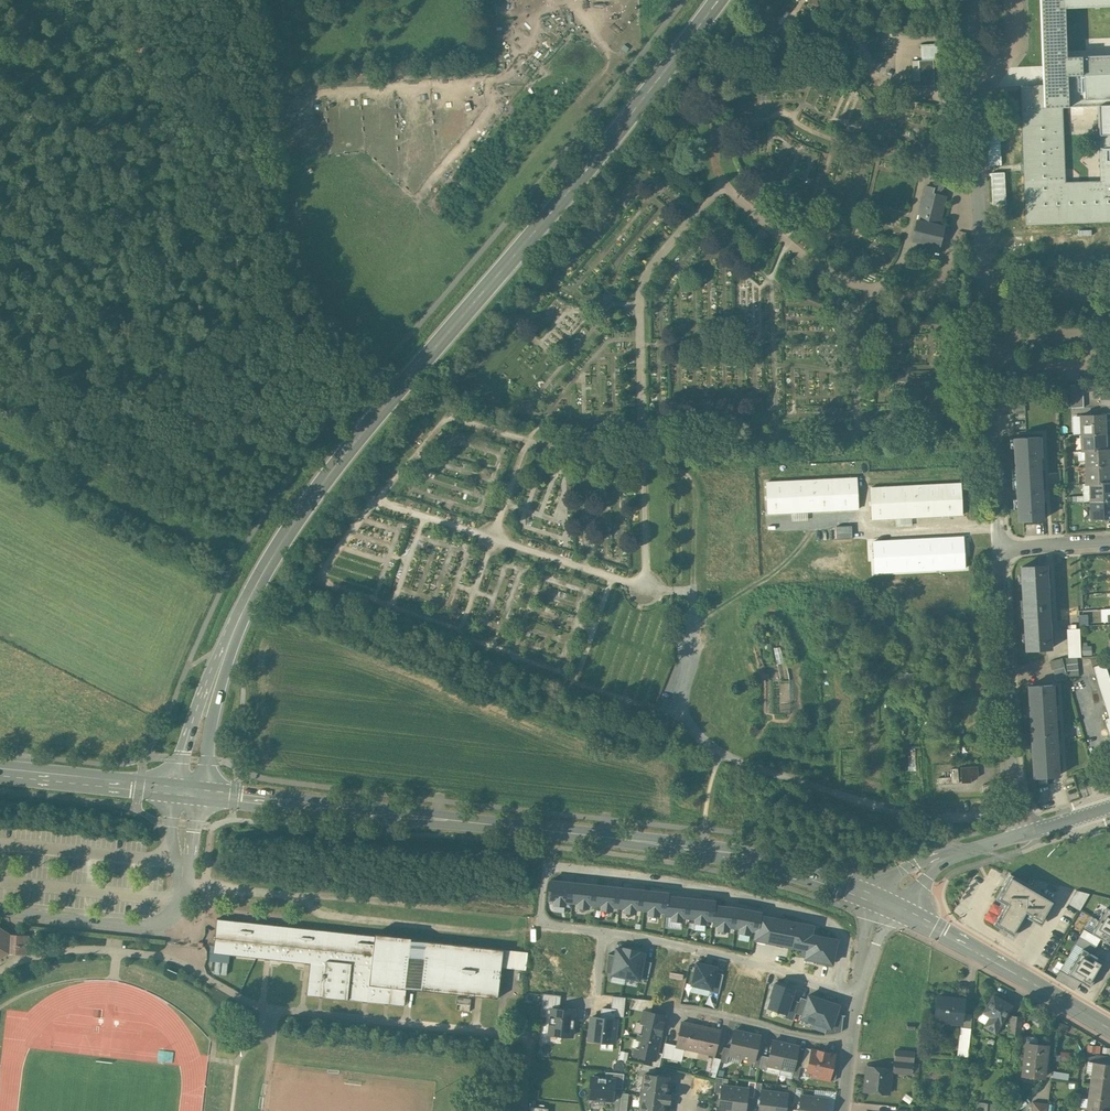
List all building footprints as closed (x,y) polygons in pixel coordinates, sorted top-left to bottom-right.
[(1044,86),(1109,82),(1109,57),(1066,58),(1064,8),(1109,7),(1109,0),(1041,0),(1044,86)] [(940,44),(921,45),(922,60),(933,60),(933,59),(940,59),(940,44)] [(922,60),(919,61),(920,87),(947,85),(946,66),(934,67),(933,60),(922,60)] [(1044,86),(1021,86),(1026,224),(1109,221),(1109,82),(1044,86)] [(989,165),(1002,164),(1001,134),(988,134),(989,165)] [(992,204),(1008,204),(1007,171),(991,172),(992,204)] [(925,186),(920,209),(921,210),(918,221),(917,220),(912,240),(918,242),(917,249),(934,253),(936,246),(939,247),(944,227),(939,226),(946,196),(933,193),(934,188),(925,186)] [(1083,384),(1070,385),(1071,393),(1083,392),(1083,384)] [(1024,387),(1012,388),(1013,413),(1025,412),(1024,387)] [(1101,391),(1101,399),(1109,399),(1109,391),(1101,391)] [(1083,400),(1071,400),(1071,408),(1084,407),(1083,400)] [(1101,407),(1102,414),(1103,414),(1109,414),(1109,406),(1101,407)] [(1102,414),(1082,415),(1082,424),(1081,424),(1082,434),(1104,433),(1103,414),(1102,414)] [(1104,433),(1082,434),(1083,442),(1082,442),(1083,450),(1086,450),(1105,450),(1104,433)] [(1039,437),(1015,438),(1017,479),(1040,478),(1039,457),(1040,457),(1039,437)] [(1105,450),(1086,450),(1087,458),(1086,458),(1087,467),(1109,466),(1108,449),(1105,450)] [(1109,466),(1087,467),(1087,476),(1088,483),(1090,483),(1109,482),(1109,466)] [(857,478),(766,482),(768,513),(792,512),(807,511),(858,509),(857,478)] [(1040,478),(1017,479),(1019,521),(1042,519),(1040,478)] [(1090,483),(1091,493),(1092,501),(1109,500),(1109,482),(1090,483)] [(961,483),(870,488),(872,519),(896,518),(911,517),(962,514),(961,483)] [(1091,501),(1091,509),(1092,509),(1092,518),(1109,518),(1109,500),(1092,501),(1091,501)] [(807,511),(792,512),(792,521),(808,520),(807,511)] [(911,517),(896,518),(896,527),(912,526),(911,517)] [(852,525),(836,526),(837,539),(852,538),(852,525)] [(1045,566),(1022,567),(1022,577),(1025,577),(1026,582),(1022,582),(1023,600),(1027,600),(1027,608),(1048,607),(1045,566)] [(1048,607),(1027,608),(1028,617),(1024,617),(1025,635),(1029,635),(1029,639),(1026,640),(1026,650),(1050,648),(1048,607)] [(1089,624),(1088,610),(1079,610),(1080,625),(1089,624)] [(1079,628),(1067,629),(1068,657),(1077,657),(1081,657),(1079,628)] [(1082,654),(1092,654),(1092,645),(1082,645),(1082,654)] [(1077,657),(1065,658),(1067,676),(1079,675),(1077,657)] [(1062,658),(1050,661),(1052,670),(1053,669),(1064,666),(1062,658)] [(1106,666),(1100,668),(1099,665),(1093,667),(1109,718),(1105,720),(1109,736),(1109,680),(1106,666)] [(1064,666),(1053,669),(1056,681),(1067,678),(1064,666)] [(1052,685),(1028,686),(1030,705),(1033,705),(1033,716),(1030,716),(1031,734),(1055,732),(1052,685)] [(1055,733),(1031,734),(1032,744),(1035,744),(1035,752),(1032,752),(1034,777),(1058,776),(1055,733)] [(977,766),(960,767),(961,783),(971,782),(971,778),(978,777),(977,766)] [(938,784),(958,783),(958,768),(951,769),(951,777),(938,778),(938,784)] [(1085,770),(1073,774),(1078,789),(1090,785),(1085,770)] [(1056,900),(1010,873),(995,899),(1005,904),(993,924),(1014,936),(1026,916),(1041,926),(1056,900)] [(574,882),(550,880),(548,899),(555,900),(554,904),(565,905),(565,901),(572,902),(574,882)] [(598,885),(574,882),(572,902),(578,902),(578,906),(588,908),(589,904),(596,904),(598,885)] [(621,888),(598,885),(596,904),(602,905),(601,909),(612,910),(612,906),(619,907),(621,888)] [(645,890),(621,888),(619,907),(625,907),(625,911),(636,913),(636,909),(643,909),(645,890)] [(1070,903),(1081,909),(1088,894),(1078,888),(1070,903)] [(668,893),(645,890),(643,909),(649,910),(648,914),(659,915),(660,911),(666,912),(665,915),(666,915),(668,893)] [(669,893),(668,893),(666,915),(672,915),(671,920),(682,921),(683,917),(690,917),(692,898),(669,896),(669,893)] [(715,901),(692,898),(690,917),(695,918),(695,922),(706,923),(706,919),(713,920),(714,905),(715,901)] [(738,908),(714,905),(713,920),(712,925),(718,925),(718,929),(729,930),(729,926),(735,927),(738,908)] [(1092,934),(1109,944),(1109,909),(1107,907),(1103,913),(1095,927),(1092,934)] [(760,912),(738,908),(735,927),(740,928),(739,932),(750,934),(751,930),(756,931),(755,939),(761,911),(760,911),(760,912)] [(762,912),(761,911),(755,939),(803,948),(806,934),(808,925),(761,916),(762,912)] [(1095,927),(1103,913),(1102,913),(1094,927),(1095,927)] [(411,937),(374,933),(374,936),(216,919),(214,938),(212,953),(309,964),(306,996),(404,1006),(406,988),(497,998),(501,967),(503,950),(410,940),(411,937)] [(8,952),(26,954),(27,936),(9,935),(0,929),(0,957),(8,952)] [(837,940),(806,934),(803,948),(807,949),(805,958),(832,963),(837,940)] [(1075,944),(1081,947),(1085,939),(1079,936),(1075,944)] [(1083,948),(1092,954),(1096,946),(1085,939),(1081,947),(1083,948)] [(611,974),(625,977),(631,949),(624,948),(623,949),(617,948),(615,955),(612,973),(611,974)] [(1097,974),(1098,975),(1100,972),(1099,971),(1105,961),(1092,954),(1083,948),(1079,955),(1075,961),(1097,974)] [(625,977),(639,979),(643,960),(645,953),(638,952),(638,951),(631,949),(625,977)] [(526,953),(503,950),(501,967),(524,970),(526,953)] [(612,973),(615,955),(608,954),(606,972),(612,973)] [(1075,961),(1079,955),(1078,954),(1074,961),(1070,968),(1071,968),(1075,961)] [(650,962),(643,960),(640,978),(647,980),(650,962)] [(1097,974),(1075,961),(1071,968),(1067,975),(1089,987),(1095,978),(1096,978),(1098,975),(1097,974)] [(696,962),(691,984),(710,988),(712,989),(716,972),(717,967),(696,962)] [(723,974),(716,972),(712,989),(710,988),(709,991),(719,993),(723,974)] [(791,999),(795,989),(774,982),(769,996),(771,997),(768,1007),(786,1013),(787,1013),(791,999)] [(541,1007),(550,1008),(550,1007),(559,1008),(561,995),(543,993),(541,1007)] [(616,1009),(615,1015),(623,1016),(625,997),(612,995),(611,1008),(616,1009)] [(816,1023),(824,1000),(809,995),(807,999),(802,1014),(801,1018),(816,1023)] [(1010,1005),(993,995),(984,1012),(990,1016),(1001,1022),(1010,1005)] [(964,999),(937,996),(934,1020),(935,1020),(935,1017),(961,1020),(961,1023),(962,1023),(964,999)] [(802,1014),(807,999),(801,997),(799,1001),(796,1012),(802,1014)] [(644,1011),(650,1013),(653,1000),(632,998),(630,1008),(644,1011)] [(796,1012),(799,1001),(791,999),(787,1013),(786,1013),(784,1017),(793,1020),(796,1012)] [(836,1013),(839,1005),(824,1000),(816,1023),(827,1027),(831,1028),(836,1013)] [(550,1007),(550,1008),(548,1033),(573,1036),(576,1010),(559,1008),(550,1007)] [(600,1017),(591,1016),(588,1040),(615,1043),(617,1019),(615,1018),(615,1015),(616,1009),(611,1008),(601,1007),(600,1017)] [(650,1013),(644,1011),(642,1023),(645,1024),(644,1030),(640,1032),(638,1039),(658,1043),(664,1015),(650,1013)] [(984,1012),(983,1011),(978,1019),(985,1024),(990,1016),(984,1012)] [(972,1025),(973,1013),(965,1012),(964,1025),(972,1025)] [(843,1015),(836,1013),(831,1028),(827,1027),(824,1034),(835,1033),(841,1031),(843,1015)] [(1001,1022),(990,1016),(985,1024),(982,1029),(993,1035),(1001,1022)] [(1022,1017),(1011,1016),(1009,1034),(1020,1036),(1022,1017)] [(720,1030),(681,1022),(676,1045),(675,1046),(685,1048),(715,1054),(720,1030)] [(971,1028),(961,1027),(959,1048),(968,1049),(971,1028)] [(730,1048),(728,1054),(741,1057),(747,1033),(734,1030),(730,1048)] [(760,1035),(747,1033),(741,1057),(754,1060),(756,1054),(760,1035)] [(1036,1037),(1027,1036),(1026,1044),(1037,1045),(1038,1039),(1036,1037)] [(658,1043),(638,1039),(641,1040),(640,1045),(637,1048),(635,1055),(654,1059),(657,1043),(658,1043)] [(785,1043),(772,1040),(769,1057),(767,1065),(780,1068),(785,1043)] [(673,1044),(665,1042),(662,1057),(681,1061),(683,1051),(672,1048),(673,1044)] [(798,1046),(785,1043),(780,1068),(793,1071),(794,1064),(798,1046)] [(1026,1044),(1025,1044),(1022,1075),(1044,1077),(1047,1046),(1037,1045),(1026,1044)] [(730,1048),(723,1047),(720,1059),(720,1062),(726,1063),(728,1054),(730,1048)] [(813,1049),(805,1047),(801,1066),(800,1067),(808,1068),(812,1050),(813,1050),(813,1049)] [(174,1062),(176,1051),(161,1049),(160,1060),(174,1062)] [(813,1050),(812,1050),(808,1068),(807,1071),(809,1071),(811,1076),(829,1079),(832,1066),(831,1066),(834,1055),(828,1053),(818,1050),(817,1051),(813,1050)] [(913,1052),(895,1051),(894,1062),(912,1063),(913,1052)] [(1062,1051),(1061,1059),(1070,1060),(1071,1052),(1062,1051)] [(762,1055),(756,1054),(754,1060),(753,1067),(759,1068),(762,1055)] [(769,1057),(762,1055),(759,1068),(766,1070),(767,1065),(769,1057)] [(1108,1057),(1095,1056),(1094,1062),(1107,1064),(1108,1057)] [(713,1057),(710,1072),(716,1074),(720,1062),(720,1059),(713,1057)] [(912,1063),(894,1062),(893,1071),(911,1073),(912,1063)] [(1094,1062),(1094,1063),(1095,1063),(1093,1072),(1092,1072),(1089,1098),(1090,1099),(1088,1108),(1087,1108),(1093,1109),(1092,1110),(1109,1110),(1107,1110),(1109,1091),(1109,1064),(1107,1064),(1094,1062)] [(656,1067),(643,1064),(641,1070),(654,1073),(656,1067)] [(801,1066),(794,1064),(793,1071),(791,1077),(798,1079),(800,1067),(801,1066)] [(890,1069),(873,1067),(873,1072),(867,1071),(865,1091),(888,1093),(890,1069)] [(1053,1070),(1052,1076),(1068,1079),(1069,1073),(1053,1070)] [(606,1072),(605,1078),(615,1079),(614,1087),(615,1088),(622,1088),(624,1074),(606,1072)] [(644,1073),(642,1089),(645,1089),(644,1101),(640,1101),(639,1110),(664,1110),(665,1102),(669,1102),(670,1095),(666,1094),(668,1076),(644,1073)] [(605,1078),(591,1077),(589,1098),(600,1099),(600,1100),(613,1102),(615,1088),(614,1087),(615,1079),(605,1078)] [(723,1078),(716,1077),(714,1092),(720,1093),(721,1085),(722,1085),(723,1078)] [(762,1083),(755,1082),(753,1097),(760,1098),(761,1090),(762,1083)] [(721,1085),(720,1093),(718,1110),(724,1110),(731,1110),(735,1087),(722,1085),(721,1085)] [(795,1087),(788,1086),(787,1094),(786,1101),(793,1102),(795,1087)] [(735,1087),(731,1110),(745,1110),(748,1089),(735,1087)] [(801,1088),(795,1087),(793,1102),(799,1103),(800,1095),(801,1088)] [(761,1090),(760,1098),(758,1110),(772,1110),(774,1092),(761,1090)] [(774,1092),(772,1110),(785,1110),(786,1101),(787,1094),(774,1092)] [(800,1095),(799,1103),(798,1110),(812,1110),(814,1097),(800,1095)] [(814,1097),(812,1110),(825,1110),(827,1099),(814,1097)] [(1032,1102),(1031,1110),(1046,1110),(1047,1103),(1032,1102)]
